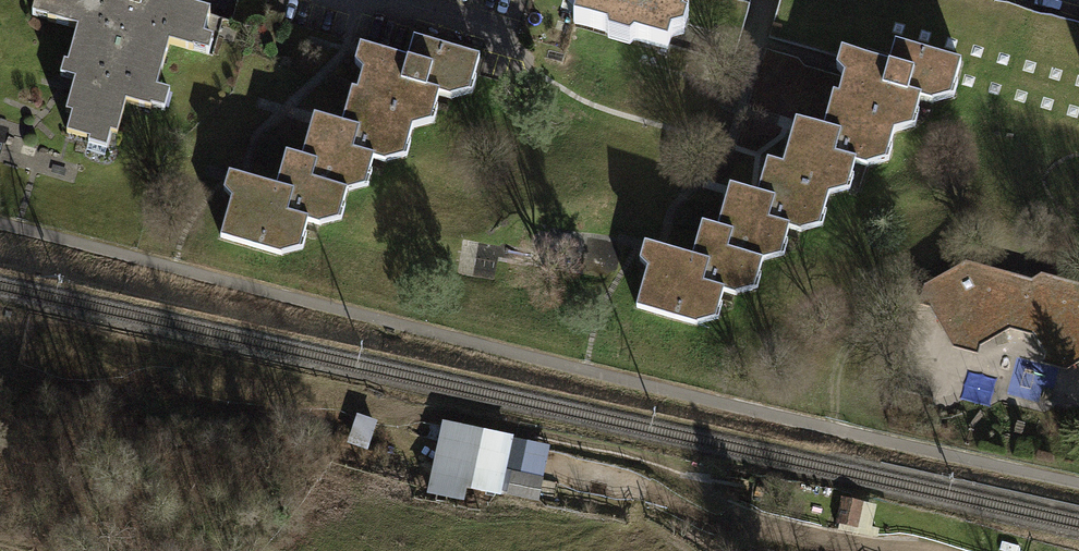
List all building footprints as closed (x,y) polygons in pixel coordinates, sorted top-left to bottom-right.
[(48,5),(52,6),(48,21),(78,30),(68,65),(79,69),(66,112),(72,114),(67,132),(89,139),(86,149),(104,154),(110,132),(117,134),(126,102),(151,109),(170,44),(193,51),(197,36),(203,38),(210,15),(182,7),(184,0),(147,0),(145,6),(142,5),(143,0),(133,0),(132,3),(129,2),(130,0),(50,0),(48,5)] [(574,23),(668,49),(676,20),(681,21),(687,0),(580,0),(574,23)] [(357,92),(356,93),(386,102),(381,118),(412,128),(417,110),(433,115),(439,96),(451,99),(456,81),(472,85),(479,59),(414,40),(407,61),(369,50),(357,92)] [(895,45),(889,65),(851,55),(839,96),(839,98),(868,106),(863,123),(894,132),(899,114),(915,118),(920,101),(932,104),(937,84),(953,89),(961,63),(895,45)] [(301,158),(301,159),(316,164),(311,181),(346,191),(352,173),(368,177),(373,159),(385,162),(390,143),(406,148),(412,128),(381,118),(386,102),(356,93),(357,92),(351,91),(341,124),(314,116),(301,158)] [(796,121),(783,165),(797,169),(793,185),(828,196),(834,177),(850,182),(855,163),(867,167),(873,148),(888,152),(894,132),(863,123),(868,106),(839,98),(839,96),(833,95),(823,129),(796,121)] [(220,237),(281,255),(287,236),(302,240),(308,222),(320,225),(325,207),(341,211),(346,191),(311,181),(316,164),(301,159),(301,158),(286,154),(276,187),(238,176),(220,237)] [(718,228),(717,229),(732,234),(727,250),(763,260),(768,242),(783,247),(789,229),(801,232),(806,212),(822,217),(828,196),(793,185),(797,169),(783,165),(767,160),(757,194),(730,186),(718,228)] [(652,251),(636,307),(697,325),(703,305),(718,310),(724,292),(736,295),(741,276),(757,280),(763,260),(727,250),(732,234),(717,229),(718,228),(702,224),(692,257),(661,248),(654,246),(652,251)] [(927,287),(923,301),(937,305),(958,342),(975,346),(977,340),(1015,318),(1033,323),(1049,351),(1048,357),(1065,363),(1078,355),(1078,287),(1021,272),(1020,280),(966,266),(927,287)] [(503,472),(510,441),(443,425),(428,491),(465,496),(466,487),(495,493),(497,490),(538,498),(540,479),(503,472)] [(547,450),(510,441),(503,472),(540,479),(547,450)] [(854,524),(859,504),(845,501),(840,521),(854,524)]
